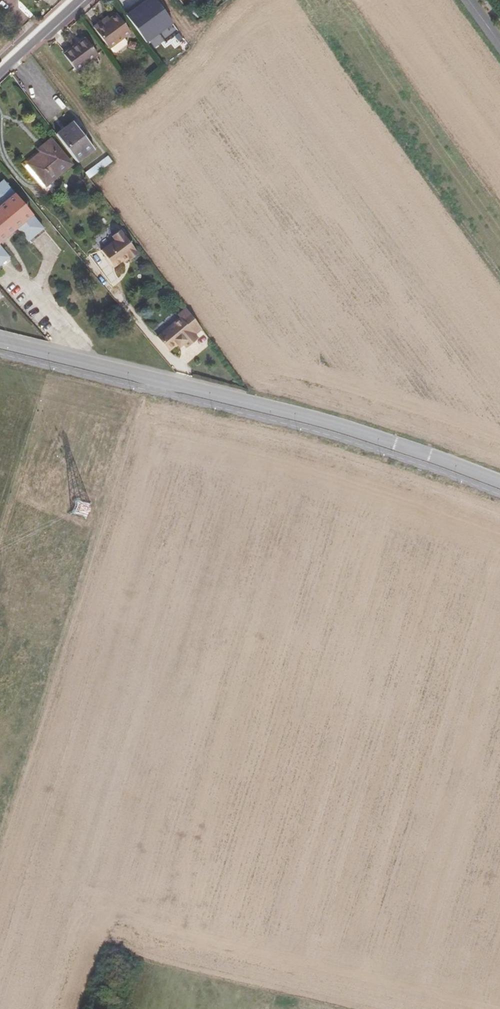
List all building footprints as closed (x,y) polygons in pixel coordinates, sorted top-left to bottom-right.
[(124,10),(138,0),(117,0),(124,10)] [(145,42),(173,23),(157,0),(146,0),(126,15),(145,42)] [(104,23),(102,20),(93,27),(109,48),(130,32),(117,13),(109,19),(104,23)] [(124,37),(111,48),(115,53),(128,42),(124,37)] [(85,38),(64,54),(76,70),(97,54),(85,38)] [(73,121),(56,134),(77,162),(94,149),(73,121)] [(40,152),(26,162),(34,172),(31,175),(41,188),(70,164),(49,139),(38,148),(40,152)] [(107,156),(85,172),(89,178),(111,162),(107,156)] [(0,181),(0,240),(16,227),(27,241),(42,227),(2,179),(0,181)] [(138,253),(120,230),(112,236),(115,240),(101,250),(114,267),(123,260),(127,257),(129,258),(130,260),(138,253)] [(8,256),(0,246),(0,264),(8,256)] [(157,336),(169,350),(177,344),(181,340),(183,343),(186,347),(198,337),(195,334),(202,328),(186,307),(177,314),(180,317),(157,336)]
